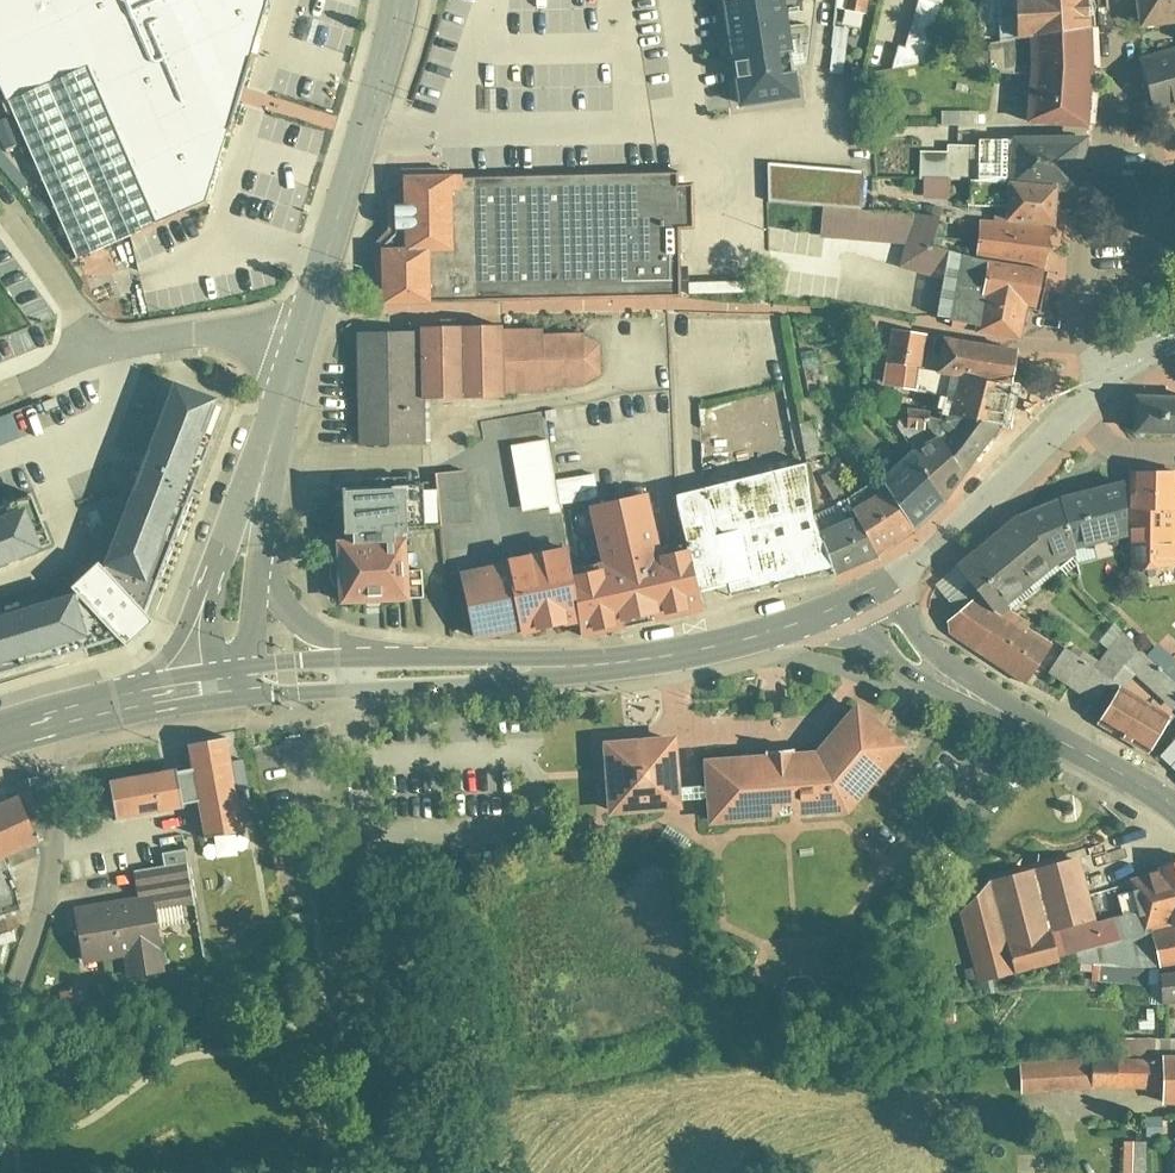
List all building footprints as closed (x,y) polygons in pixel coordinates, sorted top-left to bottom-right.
[(78,264),(205,205),(268,0),(0,0),(0,86),(78,264)] [(808,65),(815,0),(724,0),(741,102),(796,94),(794,69),(808,65)] [(981,44),(1027,37),(1087,27),(1087,0),(980,0),(981,44)] [(1136,27),(1174,22),(1174,0),(1133,0),(1136,27)] [(1022,126),(1083,130),(1089,73),(1087,27),(1027,37),(1026,68),(1022,126)] [(1174,101),(1174,49),(1139,59),(1154,107),(1174,101)] [(1004,185),(1054,187),(1072,188),(1083,130),(1022,126),(1011,125),(1004,185)] [(673,173),(391,178),(389,233),(372,248),(373,303),(675,299),(674,233),(689,234),(687,189),(673,190),(673,173)] [(1000,219),(1049,226),(1054,187),(1004,185),(1000,219)] [(985,261),(1041,267),(1049,226),(1000,219),(977,217),(973,260),(985,261)] [(975,332),(1018,337),(1021,307),(1034,308),(1041,267),(985,261),(975,332)] [(11,338),(2,316),(15,310),(2,272),(0,273),(0,342),(11,338)] [(893,326),(882,385),(916,390),(927,335),(893,326)] [(454,330),(455,400),(498,399),(498,395),(497,333),(497,329),(454,330)] [(419,400),(455,400),(454,330),(417,331),(417,333),(419,400)] [(497,333),(498,395),(543,394),(543,389),(542,338),(542,332),(497,333)] [(351,334),(353,439),(419,438),(419,400),(417,333),(351,334)] [(542,338),(543,389),(584,388),(599,377),(599,347),(583,337),(542,338)] [(935,373),(1007,384),(1011,352),(941,339),(935,373)] [(154,576),(223,393),(180,377),(112,560),(154,576)] [(940,418),(993,422),(1007,384),(954,377),(940,418)] [(1134,398),(1135,438),(1174,436),(1174,396),(1134,398)] [(928,435),(961,475),(993,422),(940,418),(928,435)] [(877,484),(907,527),(937,500),(961,475),(928,435),(877,484)] [(735,592),(827,569),(813,515),(799,461),(672,495),(696,590),(731,580),(735,592)] [(1127,508),(1174,507),(1174,470),(1127,470),(1127,508)] [(353,527),(425,522),(421,475),(349,481),(353,527)] [(1057,495),(1070,548),(1126,536),(1119,479),(1057,495)] [(844,502),(869,555),(907,527),(877,484),(844,502)] [(604,561),(571,569),(582,635),(687,611),(671,546),(659,549),(646,493),(591,506),(604,561)] [(52,542),(31,494),(0,506),(0,564),(52,542)] [(1054,564),(1071,553),(1070,548),(1057,495),(1014,513),(1054,564)] [(813,515),(827,569),(869,555),(844,502),(813,515)] [(1127,566),(1174,565),(1174,507),(1127,508),(1127,566)] [(1014,513),(955,567),(996,614),(1054,564),(1014,513)] [(337,602),(407,598),(403,538),(334,541),(337,602)] [(455,575),(469,639),(519,629),(509,584),(505,564),(455,575)] [(545,575),(509,584),(521,635),(558,627),(545,575)] [(116,638),(74,593),(0,615),(0,673),(116,638)] [(977,599),(949,628),(1024,682),(1049,652),(996,614),(977,599)] [(1122,687),(1095,724),(1144,752),(1170,716),(1122,687)] [(810,756),(699,761),(702,828),(845,818),(903,747),(851,706),(810,756)] [(107,775),(114,819),(184,807),(188,832),(238,822),(224,734),(172,744),(176,763),(107,775)] [(676,738),(602,743),(607,817),(681,812),(676,738)] [(11,806),(0,810),(0,861),(29,849),(11,806)] [(1069,932),(1098,924),(1082,860),(1034,874),(1054,936),(1069,932)] [(1174,928),(1174,860),(1155,865),(1156,870),(1130,876),(1141,912),(1148,935),(1153,934),(1174,928)] [(989,887),(1007,950),(1054,936),(1034,874),(989,887)] [(1013,975),(989,887),(964,912),(981,981),(1013,975)] [(125,973),(170,966),(157,903),(72,919),(84,966),(122,958),(125,973)] [(1098,924),(1069,932),(1078,962),(1161,966),(1153,934),(1148,935),(1141,912),(1098,924)] [(1161,966),(1174,963),(1174,928),(1153,934),(1161,966)] [(1013,975),(1061,961),(1054,936),(1007,950),(1013,975)] [(1174,1002),(1174,970),(1163,973),(1163,1002),(1174,1002)] [(1093,1058),(1022,1064),(1023,1090),(1094,1086),(1093,1058)] [(1174,1100),(1174,1058),(1093,1058),(1094,1086),(1164,1087),(1165,1100),(1174,1100)]
